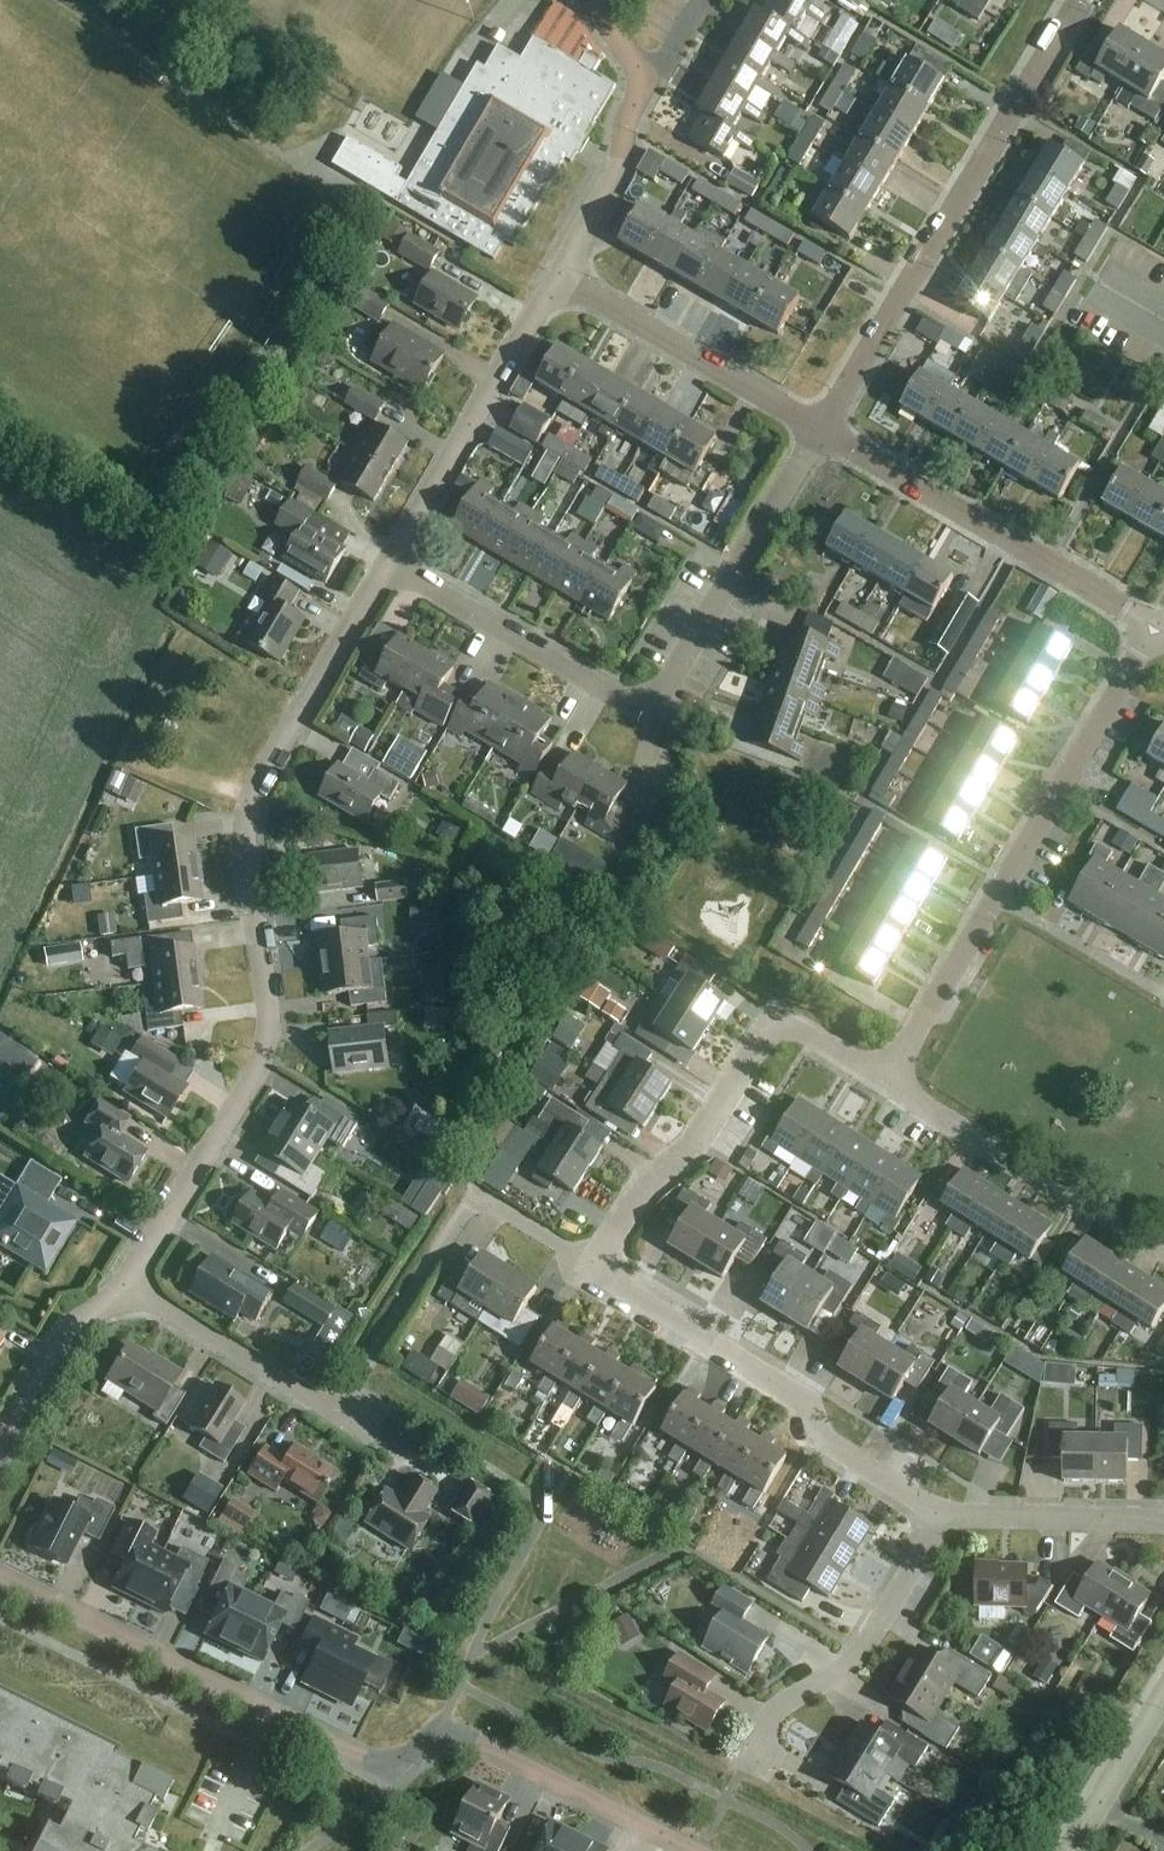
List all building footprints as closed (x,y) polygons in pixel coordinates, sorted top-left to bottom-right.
[(797,33),(807,17),(825,28),(830,19),(797,0),(770,0),(762,14),(797,33)] [(866,0),(840,0),(865,16),(872,4),(866,0)] [(958,8),(978,22),(991,1),(989,0),(963,0),(958,8)] [(797,33),(762,14),(756,10),(742,35),(777,55),(787,39),(805,49),(810,41),(797,33)] [(823,48),(840,58),(850,42),(858,27),(841,18),(823,48)] [(951,30),(938,22),(930,34),(943,42),(951,30)] [(505,35),(497,30),(493,38),(501,42),(505,35)] [(1123,86),(1147,47),(1120,31),(1108,50),(1095,42),(1076,73),(1089,81),(1092,77),(1103,85),(1108,76),(1123,86)] [(863,62),(875,41),(864,34),(851,55),(853,57),(863,62)] [(795,66),(777,55),(742,35),(727,61),(762,80),(772,63),(790,74),(795,66)] [(580,66),(534,39),(522,60),(499,47),(486,70),(478,65),(409,183),(400,178),(404,169),(350,137),(334,166),(397,204),(494,261),(505,242),(514,247),(565,160),(571,164),(581,148),(616,87),(594,74),(599,64),(586,56),(580,66)] [(892,88),(929,109),(954,67),(918,45),(893,86),(892,88)] [(1123,86),(1138,95),(1131,107),(1155,122),(1163,107),(1163,85),(1161,83),(1163,79),(1163,58),(1147,47),(1123,86)] [(823,48),(817,58),(834,68),(840,58),(823,48)] [(863,62),(853,57),(851,61),(860,66),(863,62)] [(781,91),(762,80),(727,61),(712,86),(748,105),(757,89),(771,97),(776,99),(781,91)] [(832,87),(844,94),(856,73),(845,66),(832,87)] [(892,88),(893,86),(882,79),(874,93),(885,100),(877,114),(913,136),(929,109),(892,88)] [(762,114),(748,105),(712,86),(697,111),(703,115),(733,130),(743,114),(761,124),(766,116),(762,114)] [(831,114),(844,94),(832,87),(820,108),(831,114)] [(757,89),(748,105),(762,114),(771,97),(757,89)] [(800,110),(790,127),(801,134),(811,117),(800,110)] [(897,162),(913,136),(877,114),(868,128),(856,121),(849,132),(897,162)] [(757,144),(733,130),(703,115),(689,140),(724,160),(734,142),(752,153),(757,144)] [(1090,138),(1097,126),(1082,116),(1074,129),(1090,138)] [(801,139),(812,146),(825,125),(813,118),(801,139)] [(1147,146),(1157,131),(1147,125),(1138,141),(1147,146)] [(1097,128),(1094,132),(1097,137),(1103,137),(1105,132),(1103,128),(1097,128)] [(882,188),(897,162),(849,132),(841,145),(854,152),(846,166),(882,188)] [(800,167),(812,146),(801,139),(788,160),(800,167)] [(1035,172),(1068,192),(1084,166),(1051,146),(1035,172)] [(1148,177),(1157,162),(1145,155),(1136,170),(1148,177)] [(682,186),(689,174),(667,162),(661,173),(682,186)] [(830,192),(866,214),(882,188),(846,166),(837,180),(827,175),(821,186),(830,192)] [(1129,192),(1137,179),(1116,167),(1108,180),(1129,192)] [(781,198),(794,177),(782,170),(769,192),(781,198)] [(753,201),(768,175),(761,171),(754,185),(732,172),(725,184),(753,201)] [(1052,219),(1068,192),(1035,172),(1019,199),(1052,219)] [(714,204),(720,193),(699,180),(693,192),(714,204)] [(1118,211),(1129,193),(1117,186),(1106,204),(1118,211)] [(850,240),(866,214),(830,192),(814,218),(850,240)] [(720,193),(714,204),(735,217),(741,205),(720,193)] [(1037,245),(1052,219),(1019,199),(1003,225),(1037,245)] [(620,243),(646,259),(667,222),(641,207),(620,243)] [(673,274),(694,238),(678,228),(685,216),(675,210),(667,222),(646,259),(673,274)] [(766,235),(773,223),(752,211),(745,223),(766,235)] [(1085,239),(1097,246),(1107,229),(1096,222),(1085,239)] [(398,250),(409,233),(393,223),(382,240),(398,250)] [(773,223),(766,235),(787,247),(794,236),(773,223)] [(1032,253),(1044,260),(1048,252),(1037,245),(1003,225),(987,251),(1021,271),(1032,253)] [(700,228),(694,238),(673,274),(699,289),(720,253),(722,254),(728,243),(726,243),(700,228)] [(430,273),(442,253),(411,235),(399,256),(430,273)] [(1086,263),(1097,246),(1085,239),(1075,256),(1086,263)] [(819,266),(826,254),(805,242),(798,254),(819,266)] [(1005,297),(1021,271),(987,251),(971,277),(1005,297)] [(720,253),(699,289),(725,305),(747,268),(722,254),(720,253)] [(752,320),(773,284),(747,268),(725,305),(752,320)] [(1054,291),(1065,298),(1076,281),(1064,274),(1054,291)] [(460,330),(477,300),(434,275),(417,305),(460,330)] [(989,324),(1005,297),(971,277),(956,304),(989,324)] [(773,284),(752,320),(779,336),(800,299),(773,284)] [(382,324),(393,306),(364,289),(353,307),(382,324)] [(1055,315),(1065,298),(1054,291),(1043,308),(1055,315)] [(423,393),(445,355),(395,325),(373,363),(423,393)] [(1035,351),(1045,332),(1033,325),(1023,344),(1035,351)] [(877,340),(896,349),(902,337),(883,328),(877,340)] [(967,356),(974,344),(947,328),(940,339),(967,356)] [(564,400),(585,363),(558,347),(537,383),(564,400)] [(993,372),(1001,360),(983,349),(976,362),(993,372)] [(1001,360),(993,372),(1011,383),(1019,370),(1001,360)] [(590,415),(612,378),(585,363),(564,400),(590,415)] [(1135,397),(1146,377),(1132,369),(1121,389),(1135,397)] [(928,423),(947,390),(921,374),(901,408),(928,423)] [(617,430),(638,394),(612,378),(590,415),(606,424),(599,436),(609,441),(616,430),(617,430)] [(1046,403),(1053,391),(1035,380),(1028,392),(1046,403)] [(377,424),(386,408),(353,389),(344,405),(377,424)] [(954,439),(974,405),(947,390),(928,423),(954,439)] [(1053,391),(1046,403),(1064,414),(1072,402),(1053,391)] [(643,446),(664,409),(638,394),(617,430),(643,446)] [(539,444),(553,419),(526,404),(525,405),(512,429),(539,444)] [(981,454),(1000,421),(974,405),(954,439),(981,454)] [(669,461),(690,425),(664,409),(643,446),(669,461)] [(1099,434),(1106,422),(1089,412),(1082,424),(1099,434)] [(1007,470),(1027,436),(1000,421),(981,454),(1007,470)] [(264,447),(275,429),(265,423),(254,441),(264,447)] [(355,453),(391,475),(408,446),(372,425),(355,453)] [(662,473),(674,480),(688,488),(690,485),(704,493),(718,467),(706,460),(717,440),(690,425),(669,461),(662,473)] [(563,461),(571,448),(550,436),(542,449),(563,461)] [(1034,485),(1053,452),(1027,436),(1007,470),(1034,485)] [(1161,444),(1152,458),(1163,465),(1163,445),(1161,444)] [(524,465),(531,452),(518,445),(511,458),(524,465)] [(571,448),(563,461),(586,474),(593,461),(571,448)] [(556,458),(543,451),(538,458),(551,466),(556,458)] [(1053,452),(1034,485),(1060,501),(1080,467),(1053,452)] [(374,503),(391,475),(355,453),(338,482),(374,503)] [(257,461),(250,474),(263,481),(270,468),(257,461)] [(574,485),(581,473),(561,462),(554,474),(574,485)] [(616,492),(623,479),(603,467),(595,480),(616,492)] [(1129,519),(1152,480),(1141,473),(1138,479),(1123,470),(1103,504),(1129,519)] [(328,505),(336,491),(305,471),(296,486),(328,505)] [(623,479),(616,492),(638,505),(646,492),(623,479)] [(1163,517),(1163,494),(1160,492),(1163,486),(1152,480),(1129,519),(1155,534),(1163,517)] [(479,544),(500,508),(488,500),(494,489),(481,481),(453,529),(479,544)] [(231,487),(225,501),(227,502),(242,509),(248,496),(234,489),(231,487)] [(599,488),(591,502),(605,510),(613,496),(599,488)] [(613,496),(605,510),(631,525),(639,511),(635,509),(613,496)] [(656,497),(649,509),(670,522),(677,510),(668,505),(656,497)] [(668,505),(677,510),(681,502),(672,497),(668,505)] [(595,528),(605,510),(591,502),(588,500),(578,518),(595,528)] [(326,584),(346,551),(306,527),(313,515),(291,502),(277,525),(298,538),(285,560),(326,584)] [(505,560),(533,512),(520,504),(514,516),(500,508),(479,544),(505,560)] [(531,575),(553,539),(540,531),(547,520),(533,512),(505,560),(531,575)] [(855,565),(874,532),(847,516),(828,550),(855,565)] [(1155,534),(1163,539),(1163,517),(1155,534)] [(647,535),(646,538),(658,545),(666,531),(654,524),(647,535)] [(881,581),(900,547),(874,532),(855,565),(881,581)] [(558,591),(586,543),(572,535),(566,547),(553,539),(531,575),(558,591)] [(210,541),(199,560),(221,573),(232,555),(210,541)] [(584,606),(605,570),(592,562),(599,551),(586,543),(558,591),(584,606)] [(907,596),(927,563),(900,547),(881,581),(907,596)] [(257,564),(266,569),(270,562),(262,557),(257,564)] [(927,563),(907,596),(934,612),(954,578),(927,563)] [(262,572),(250,566),(243,578),(255,585),(262,572)] [(281,566),(276,575),(307,593),(313,584),(281,566)] [(605,570),(584,606),(610,622),(638,574),(624,566),(618,577),(605,570)] [(280,663),(305,621),(288,611),(299,593),(272,578),(262,596),(271,602),(247,643),(280,663)] [(1043,583),(1028,609),(1043,618),(1059,592),(1043,583)] [(957,640),(979,601),(958,589),(935,628),(957,640)] [(873,637),(881,624),(844,602),(836,615),(873,637)] [(779,658),(819,672),(824,658),(837,662),(842,647),(826,642),(833,623),(809,613),(802,633),(790,628),(779,658)] [(974,638),(985,645),(1000,619),(989,613),(974,638)] [(405,692),(427,654),(400,639),(397,633),(385,626),(378,631),(371,643),(379,648),(360,679),(383,692),(389,682),(405,692)] [(1025,654),(1058,674),(1073,648),(1040,628),(1031,643),(1015,633),(1008,645),(1025,654)] [(970,670),(985,645),(974,638),(959,664),(970,670)] [(427,654),(405,692),(421,701),(415,711),(438,724),(456,693),(444,686),(454,670),(427,654)] [(1043,699),(1058,674),(1025,654),(1010,680),(1043,699)] [(814,686),(819,672),(779,658),(769,686),(821,705),(826,691),(814,686)] [(892,683),(917,696),(926,677),(902,664),(892,683)] [(955,696),(970,670),(959,664),(944,690),(955,696)] [(1043,699),(1010,680),(996,671),(990,682),(1004,690),(995,705),(1028,725),(1043,699)] [(494,749),(523,701),(502,689),(501,691),(492,686),(481,703),(469,695),(449,729),(462,737),(466,732),(494,749)] [(816,719),(821,705),(769,686),(759,715),(799,729),(804,715),(816,719)] [(917,717),(928,723),(943,698),(932,691),(917,717)] [(523,701),(494,749),(523,766),(520,771),(534,779),(554,746),(541,738),(551,721),(542,715),(543,713),(523,701)] [(903,724),(909,710),(895,705),(890,719),(903,724)] [(794,743),(799,729),(759,715),(748,744),(801,762),(806,747),(794,743)] [(913,749),(928,723),(917,717),(902,742),(913,749)] [(965,732),(959,742),(1003,767),(1018,742),(985,722),(976,738),(965,732)] [(368,751),(374,739),(358,730),(351,742),(368,751)] [(1163,784),(1163,731),(1148,758),(1162,766),(1155,779),(1163,784)] [(1003,767),(959,742),(955,739),(949,750),(964,758),(955,773),(988,793),(1003,767)] [(413,781),(428,756),(400,740),(385,766),(413,781)] [(898,774),(913,749),(902,742),(887,768),(898,774)] [(576,809),(578,806),(580,807),(601,770),(574,754),(564,771),(551,763),(532,794),(560,810),(564,803),(576,809)] [(367,821),(374,809),(381,797),(390,802),(401,785),(376,770),(368,783),(339,766),(321,797),(366,823),(367,821)] [(844,767),(839,778),(850,784),(855,772),(844,767)] [(883,800),(898,774),(887,768),(872,793),(883,800)] [(601,770),(580,807),(593,814),(586,826),(613,842),(632,811),(618,803),(628,786),(601,770)] [(974,818),(988,793),(955,773),(940,798),(974,818)] [(431,788),(434,784),(435,779),(432,775),(427,774),(422,776),(420,781),(422,786),(426,788),(431,788)] [(137,803),(144,785),(127,779),(120,797),(137,803)] [(1150,816),(1160,799),(1133,783),(1114,816),(1141,832),(1143,828),(1150,816)] [(71,806),(85,808),(88,788),(74,786),(71,806)] [(936,806),(925,824),(958,844),(974,818),(940,798),(929,792),(925,799),(936,806)] [(857,841),(869,848),(884,822),(872,815),(857,841)] [(1143,828),(1163,840),(1163,824),(1150,816),(1143,828)] [(448,818),(438,835),(455,846),(465,828),(448,818)] [(154,877),(197,871),(193,840),(175,843),(173,825),(134,831),(139,862),(152,860),(154,877)] [(1139,840),(1121,829),(1113,843),(1131,854),(1139,840)] [(552,854),(550,859),(558,864),(566,869),(585,880),(607,893),(608,892),(611,887),(612,885),(614,882),(616,879),(619,874),(610,868),(602,864),(578,849),(565,841),(561,839),(556,849),(554,853),(552,854)] [(854,873),(869,848),(857,841),(842,866),(854,873)] [(892,862),(933,886),(949,860),(915,841),(907,855),(899,851),(892,862)] [(1096,921),(1123,875),(1107,865),(1113,854),(1098,844),(1090,858),(1095,861),(1070,903),(1086,912),(1085,914),(1096,921)] [(315,895),(363,889),(358,849),(328,852),(328,855),(310,857),(315,895)] [(919,911),(933,886),(892,862),(885,874),(893,879),(885,892),(919,911)] [(436,866),(429,879),(445,886),(451,873),(436,866)] [(839,899),(854,873),(842,866),(827,892),(839,899)] [(1123,934),(1160,872),(1150,866),(1139,885),(1123,875),(1096,921),(1107,927),(1108,925),(1123,934)] [(197,871),(154,877),(157,894),(143,896),(148,925),(183,920),(181,905),(201,902),(197,871)] [(1163,925),(1163,899),(1159,896),(1163,887),(1163,875),(1160,872),(1123,934),(1138,943),(1137,945),(1148,952),(1163,925)] [(379,903),(410,899),(407,881),(377,885),(379,903)] [(824,924),(839,899),(827,892),(812,917),(824,924)] [(904,937),(919,911),(885,892),(871,917),(904,937)] [(426,922),(437,922),(437,908),(426,908),(426,922)] [(809,950),(824,924),(812,917),(797,943),(809,950)] [(889,962),(904,937),(871,917),(862,932),(855,929),(850,939),(856,942),(889,962)] [(323,967),(369,962),(367,947),(381,946),(377,918),(342,922),(343,936),(320,939),(323,967)] [(645,936),(650,929),(634,919),(629,927),(645,936)] [(101,935),(117,933),(115,920),(99,923),(101,935)] [(1148,952),(1159,958),(1161,956),(1163,958),(1163,925),(1148,952)] [(652,931),(647,938),(641,947),(667,964),(678,948),(652,931)] [(154,985),(197,979),(193,948),(172,951),(170,936),(135,941),(139,969),(152,967),(154,985)] [(874,988),(889,962),(856,942),(841,968),(874,988)] [(65,946),(44,950),(47,968),(68,964),(65,946)] [(86,982),(102,981),(100,954),(85,954),(86,982)] [(675,1004),(711,1028),(728,1001),(709,989),(717,977),(687,958),(672,981),(684,989),(675,1004)] [(369,962),(323,967),(327,996),(350,993),(352,1008),(387,1004),(384,976),(371,977),(369,962)] [(197,979),(154,985),(156,1001),(143,1003),(147,1033),(183,1028),(180,1013),(202,1010),(197,979)] [(578,998),(599,1011),(611,992),(590,979),(578,998)] [(445,986),(426,989),(428,1006),(447,1003),(445,986)] [(610,1001),(602,1013),(618,1024),(626,1011),(610,1001)] [(694,1054),(711,1028),(675,1004),(665,1019),(653,1011),(637,1035),(667,1054),(675,1042),(694,1054)] [(336,1074),(388,1067),(384,1029),(398,1028),(396,1013),(368,1016),(369,1031),(331,1035),(336,1074)] [(572,1051),(586,1029),(566,1016),(552,1038),(572,1051)] [(112,1056),(124,1035),(103,1023),(91,1043),(112,1056)] [(26,1046),(4,1031),(0,1037),(0,1041),(20,1054),(26,1046)] [(606,1043),(608,1044),(614,1049),(620,1040),(612,1034),(606,1043)] [(608,1075),(659,1108),(673,1086),(645,1068),(653,1056),(623,1036),(620,1040),(614,1049),(622,1053),(608,1075)] [(167,1119),(186,1088),(172,1079),(181,1065),(141,1040),(131,1055),(143,1062),(124,1092),(167,1119)] [(495,1065),(502,1054),(487,1045),(481,1055),(495,1065)] [(565,1065),(546,1053),(531,1076),(550,1088),(565,1065)] [(644,1130),(659,1108),(608,1075),(586,1109),(597,1116),(609,1124),(616,1112),(644,1130)] [(538,1087),(531,1097),(540,1103),(547,1093),(538,1087)] [(585,1136),(594,1123),(577,1111),(575,1114),(553,1100),(538,1122),(550,1130),(542,1142),(553,1149),(589,1172),(603,1149),(585,1136)] [(797,1158),(824,1116),(799,1100),(773,1142),(769,1139),(763,1149),(775,1157),(781,1147),(797,1158)] [(127,1184),(146,1153),(118,1136),(129,1119),(100,1101),(86,1124),(100,1133),(85,1158),(127,1184)] [(277,1127),(319,1153),(327,1140),(343,1150),(358,1126),(322,1103),(314,1115),(293,1102),(277,1127)] [(431,1137),(440,1120),(425,1112),(426,1110),(411,1102),(399,1126),(415,1134),(417,1130),(431,1137)] [(492,1145),(507,1120),(496,1113),(481,1138),(492,1145)] [(824,1175),(851,1133),(824,1116),(797,1158),(815,1168),(807,1180),(817,1187),(824,1175)] [(504,1152),(519,1128),(507,1120),(492,1145),(504,1152)] [(311,1165),(319,1153),(277,1127),(262,1152),(284,1165),(276,1177),(312,1199),(327,1175),(311,1165)] [(841,1202),(849,1190),(875,1149),(851,1133),(824,1175),(839,1184),(832,1196),(841,1202)] [(553,1149),(542,1142),(539,1139),(533,1148),(548,1157),(539,1171),(533,1181),(550,1191),(556,1182),(574,1194),(589,1172),(553,1149)] [(866,1217),(873,1206),(900,1164),(875,1149),(849,1190),(864,1199),(856,1211),(866,1217)] [(750,1150),(740,1166),(748,1172),(758,1156),(750,1150)] [(734,1170),(718,1160),(710,1172),(726,1183),(734,1170)] [(61,1181),(30,1162),(16,1186),(0,1176),(0,1246),(19,1257),(21,1253),(43,1266),(62,1236),(66,1238),(75,1223),(46,1206),(61,1181)] [(900,1164),(873,1206),(888,1215),(882,1224),(894,1232),(901,1222),(897,1220),(922,1178),(900,1164)] [(956,1233),(987,1185),(965,1170),(943,1205),(956,1214),(947,1227),(956,1233)] [(412,1209),(426,1218),(442,1193),(428,1184),(412,1209)] [(987,1234),(1009,1199),(987,1185),(956,1233),(966,1240),(975,1226),(987,1234)] [(801,1186),(793,1199),(802,1205),(811,1192),(801,1186)] [(697,1263),(720,1226),(705,1217),(712,1206),(685,1189),(667,1220),(682,1229),(671,1247),(697,1263)] [(246,1194),(240,1204),(244,1208),(234,1225),(277,1251),(290,1229),(304,1238),(309,1229),(319,1215),(290,1197),(278,1190),(270,1204),(253,1194),(252,1196),(246,1194)] [(381,1212),(398,1224),(409,1232),(418,1218),(390,1199),(381,1212)] [(1000,1261),(1031,1213),(1009,1199),(987,1234),(1000,1242),(991,1255),(1000,1261)] [(866,1217),(856,1211),(851,1219),(861,1225),(866,1217)] [(1031,1213),(1000,1261),(1010,1268),(1019,1254),(1032,1262),(1054,1227),(1031,1213)] [(332,1220),(319,1241),(341,1255),(354,1234),(332,1220)] [(720,1226),(697,1263),(724,1279),(737,1258),(752,1267),(768,1240),(753,1231),(741,1224),(735,1235),(720,1226)] [(1077,1302),(1109,1253),(1086,1239),(1064,1274),(1077,1282),(1068,1296),(1077,1302)] [(1044,1266),(1056,1246),(1047,1240),(1034,1261),(1044,1266)] [(886,1256),(867,1241),(851,1261),(871,1276),(886,1256)] [(786,1318),(812,1276),(801,1270),(808,1258),(782,1242),(763,1273),(777,1282),(763,1304),(786,1318)] [(1108,1302),(1131,1267),(1109,1253),(1077,1302),(1087,1308),(1096,1294),(1108,1302)] [(488,1309),(511,1273),(484,1256),(471,1276),(457,1267),(441,1293),(455,1302),(454,1304),(466,1312),(473,1300),(488,1309)] [(257,1322),(273,1295),(213,1258),(191,1293),(236,1321),(241,1313),(257,1322)] [(1122,1330),(1153,1281),(1131,1267),(1108,1302),(1121,1310),(1112,1324),(1122,1330)] [(1045,1290),(1058,1290),(1059,1269),(1045,1269),(1045,1290)] [(812,1276),(786,1318),(809,1332),(822,1311),(834,1318),(854,1287),(830,1272),(823,1283),(812,1276)] [(482,1319),(496,1328),(508,1335),(523,1344),(539,1319),(524,1310),(537,1289),(511,1273),(488,1309),(482,1319)] [(1122,1330),(1131,1336),(1140,1322),(1153,1331),(1163,1314),(1163,1289),(1153,1281),(1122,1330)] [(326,1328),(338,1308),(299,1284),(286,1303),(326,1328)] [(963,1303),(969,1292),(958,1285),(952,1296),(963,1303)] [(433,1303),(428,1316),(444,1322),(437,1341),(485,1360),(497,1328),(433,1303)] [(1076,1323),(1083,1312),(1075,1306),(1068,1317),(1076,1323)] [(338,1308),(326,1328),(317,1343),(335,1354),(358,1319),(339,1307),(338,1308)] [(867,1385),(890,1349),(875,1340),(882,1329),(858,1313),(839,1343),(852,1351),(840,1369),(867,1385)] [(303,1319),(297,1330),(316,1342),(322,1331),(303,1319)] [(581,1344),(566,1335),(571,1328),(561,1321),(533,1366),(548,1375),(539,1391),(549,1397),(559,1381),(558,1381),(581,1344)] [(973,1321),(966,1332),(977,1339),(984,1327),(973,1321)] [(981,1342),(1002,1358),(1016,1340),(995,1324),(981,1342)] [(1071,1332),(1062,1346),(1074,1353),(1082,1340),(1071,1332)] [(606,1359),(591,1350),(596,1343),(585,1336),(581,1344),(558,1381),(559,1381),(573,1390),(564,1405),(574,1412),(584,1397),(583,1396),(606,1359)] [(155,1363),(128,1347),(107,1380),(156,1411),(152,1418),(166,1427),(185,1395),(172,1387),(180,1375),(157,1360),(155,1363)] [(890,1349),(867,1385),(894,1402),(905,1384),(918,1392),(936,1362),(912,1347),(905,1358),(890,1349)] [(631,1375),(630,1374),(616,1365),(621,1358),(610,1351),(606,1359),(583,1396),(584,1397),(598,1405),(578,1438),(587,1443),(593,1433),(594,1435),(608,1412),(608,1411),(631,1375)] [(438,1388),(448,1372),(417,1352),(405,1371),(430,1387),(432,1384),(438,1388)] [(1037,1359),(1027,1374),(1041,1383),(1045,1364),(1037,1359)] [(1047,1365),(1045,1384),(1061,1386),(1062,1366),(1047,1365)] [(608,1411),(608,1412),(623,1420),(613,1436),(632,1448),(639,1435),(631,1430),(633,1426),(634,1427),(657,1390),(641,1380),(645,1373),(635,1366),(630,1374),(631,1375),(608,1411)] [(956,1441),(977,1406),(964,1398),(973,1383),(950,1369),(935,1393),(947,1401),(931,1425),(956,1441)] [(518,1390),(525,1377),(516,1372),(508,1384),(518,1390)] [(75,1406),(81,1398),(125,1432),(143,1409),(110,1383),(99,1397),(77,1380),(63,1397),(75,1406)] [(1094,1398),(1094,1384),(1059,1386),(1060,1400),(1094,1398)] [(223,1464),(240,1438),(227,1430),(243,1404),(216,1387),(190,1428),(206,1437),(199,1449),(223,1464)] [(712,1412),(711,1412),(697,1403),(702,1396),(691,1389),(664,1434),(679,1443),(669,1459),(680,1466),(689,1449),(712,1412)] [(500,1392),(491,1408),(514,1420),(522,1404),(500,1392)] [(977,1406),(956,1441),(980,1456),(996,1432),(1008,1439),(1026,1410),(1002,1396),(990,1415),(977,1406)] [(737,1427),(736,1427),(722,1418),(726,1411),(716,1404),(711,1412),(712,1412),(689,1449),(704,1458),(694,1474),(705,1480),(714,1465),(737,1427)] [(564,1405),(556,1419),(566,1425),(574,1412),(564,1405)] [(741,1419),(736,1427),(737,1427),(714,1465),(728,1473),(719,1489),(729,1496),(739,1479),(761,1442),(746,1433),(751,1426),(741,1419)] [(1096,1483),(1097,1440),(1079,1439),(1079,1425),(1051,1424),(1050,1460),(1065,1460),(1065,1482),(1096,1483)] [(1097,1440),(1096,1483),(1128,1484),(1128,1461),(1143,1462),(1144,1426),(1116,1426),(1115,1440),(1097,1440)] [(761,1442),(739,1479),(753,1488),(744,1504),(764,1516),(771,1504),(762,1498),(764,1495),(765,1495),(787,1458),(771,1449),(776,1441),(765,1434),(761,1442)] [(336,1474),(308,1456),(294,1447),(285,1461),(265,1448),(248,1475),(275,1492),(281,1482),(318,1504),(336,1474)] [(207,1514),(224,1489),(199,1473),(183,1498),(207,1514)] [(422,1515),(436,1493),(411,1478),(398,1499),(385,1492),(365,1524),(408,1552),(429,1519),(422,1515)] [(474,1526),(494,1496),(468,1479),(448,1510),(474,1526)] [(817,1525),(859,1551),(873,1527),(832,1501),(836,1496),(824,1489),(816,1503),(827,1510),(819,1522),(817,1525)] [(246,1530),(257,1513),(233,1498),(222,1515),(246,1530)] [(93,1505),(79,1499),(73,1512),(53,1502),(41,1526),(35,1528),(30,1537),(32,1544),(30,1547),(65,1565),(81,1533),(98,1542),(115,1509),(95,1500),(93,1505)] [(796,1525),(804,1512),(792,1505),(784,1500),(777,1513),(785,1518),(796,1525)] [(175,1528),(180,1516),(151,1504),(146,1516),(175,1528)] [(806,1513),(804,1512),(796,1525),(812,1534),(803,1549),(844,1574),(859,1551),(817,1525),(819,1522),(806,1513)] [(341,1519),(331,1537),(344,1544),(355,1527),(341,1519)] [(138,1602),(162,1553),(149,1546),(155,1536),(128,1522),(111,1556),(125,1563),(112,1589),(138,1602)] [(184,1523),(179,1536),(207,1547),(211,1534),(184,1523)] [(162,1553),(138,1602),(164,1615),(180,1582),(194,1589),(208,1562),(181,1548),(175,1559),(162,1553)] [(830,1599),(844,1574),(803,1549),(793,1565),(782,1558),(768,1581),(803,1603),(812,1588),(830,1599)] [(233,1649),(256,1602),(241,1594),(248,1578),(236,1573),(239,1568),(223,1561),(209,1589),(224,1596),(205,1635),(233,1649)] [(1004,1622),(1004,1607),(1025,1608),(1025,1614),(1038,1614),(1055,1588),(1042,1580),(1037,1587),(1027,1587),(1027,1569),(999,1568),(999,1564),(978,1563),(977,1606),(979,1606),(979,1621),(1004,1622)] [(1103,1617),(1125,1580),(1099,1564),(1087,1583),(1074,1575),(1056,1605),(1079,1619),(1087,1607),(1103,1617)] [(1125,1580),(1103,1617),(1118,1627),(1111,1639),(1134,1654),(1153,1624),(1140,1616),(1152,1597),(1125,1580)] [(80,1606),(91,1614),(105,1594),(94,1586),(80,1606)] [(769,1637),(743,1621),(754,1603),(726,1586),(714,1605),(725,1612),(704,1647),(748,1674),(772,1634),(771,1634),(769,1637)] [(327,1593),(319,1609),(343,1621),(351,1605),(327,1593)] [(256,1602),(233,1649),(261,1663),(280,1624),(295,1632),(309,1603),(294,1596),(292,1600),(280,1594),(272,1610),(256,1602)] [(629,1616),(611,1627),(620,1644),(639,1634),(629,1616)] [(355,1640),(334,1630),(314,1620),(299,1649),(315,1657),(302,1683),(350,1707),(362,1683),(380,1691),(393,1665),(374,1655),(370,1664),(348,1653),(355,1640)] [(983,1637),(971,1656),(1001,1676),(1014,1656),(983,1637)] [(216,1680),(227,1661),(195,1643),(185,1662),(216,1680)] [(904,1673),(945,1699),(955,1684),(979,1699),(993,1677),(952,1652),(944,1664),(919,1649),(904,1673)] [(667,1707),(708,1732),(725,1703),(705,1691),(714,1675),(681,1655),(665,1681),(678,1689),(667,1707)] [(1048,1684),(1059,1665),(1046,1658),(1035,1676),(1048,1684)] [(936,1714),(945,1699),(904,1673),(898,1683),(894,1680),(885,1694),(890,1696),(889,1698),(914,1713),(906,1725),(947,1751),(961,1729),(936,1714)] [(1000,1677),(994,1688),(1011,1699),(1018,1688),(1000,1677)] [(0,1694),(0,1770),(10,1775),(6,1782),(23,1790),(27,1783),(41,1790),(37,1796),(55,1805),(59,1799),(72,1806),(58,1834),(47,1828),(37,1847),(45,1850),(147,1850),(131,1843),(138,1830),(145,1833),(154,1815),(147,1812),(154,1799),(160,1802),(169,1784),(113,1757),(116,1752),(0,1694)] [(845,1750),(887,1775),(897,1758),(916,1769),(929,1748),(904,1732),(896,1744),(862,1723),(845,1750)] [(877,1790),(887,1775),(845,1750),(829,1777),(863,1798),(854,1813),(879,1828),(896,1802),(877,1790)] [(508,1834),(495,1828),(508,1802),(478,1787),(455,1832),(474,1842),(469,1850),(500,1850),(508,1834)] [(971,1806),(962,1820),(978,1830),(986,1816),(971,1806)] [(579,1838),(552,1824),(538,1850),(573,1850),(579,1838)] [(573,1850),(606,1850),(579,1838),(573,1850)]
